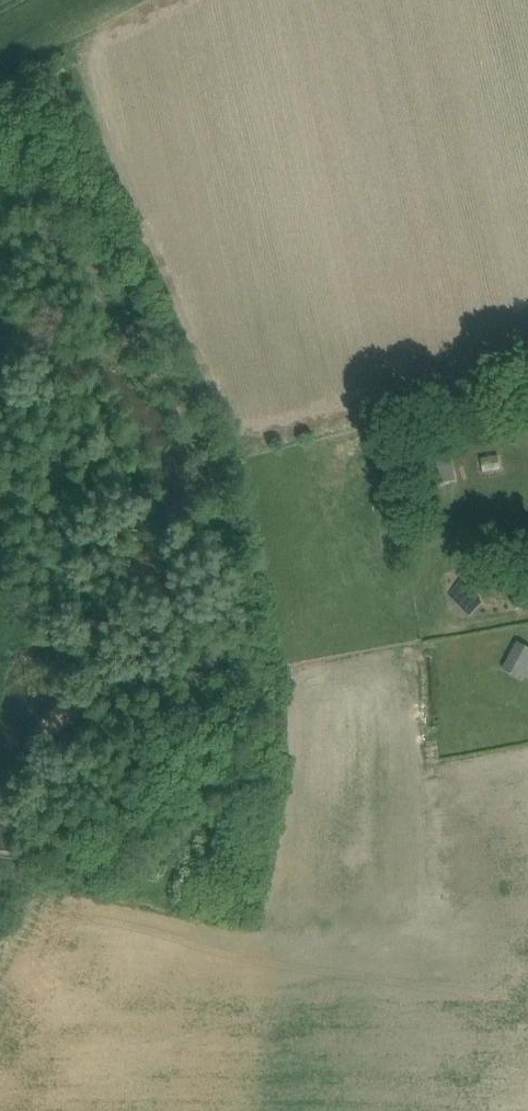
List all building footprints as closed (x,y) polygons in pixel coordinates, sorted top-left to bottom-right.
[(381,450),(378,434),(365,436),(368,453),(381,450)] [(421,484),(431,482),(431,484),(457,479),(448,439),(423,445),(425,456),(416,458),(421,484)] [(527,657),(527,646),(519,641),(514,650),(527,657)]
